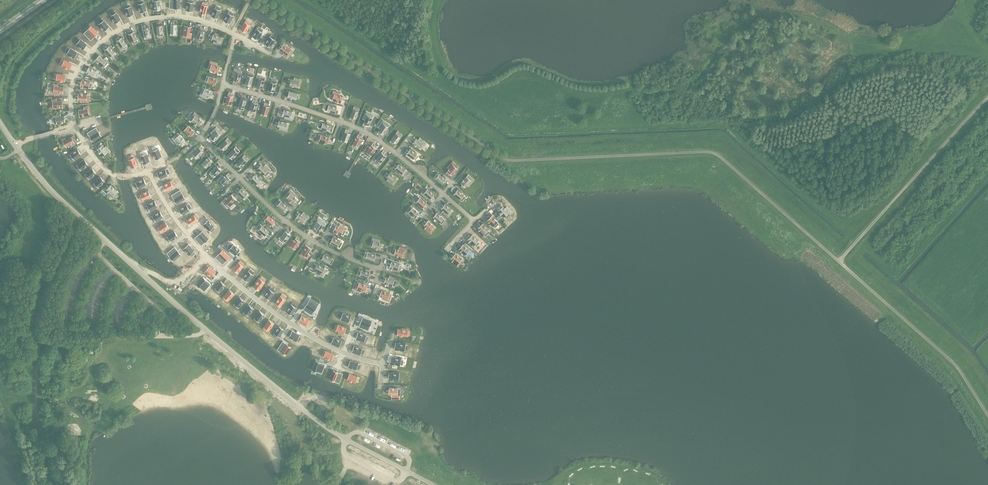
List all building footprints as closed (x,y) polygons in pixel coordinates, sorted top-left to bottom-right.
[(162,3),(162,0),(158,0),(153,1),(154,10),(161,9),(160,3),(162,3)] [(170,8),(180,8),(180,1),(175,1),(175,0),(170,0),(170,8)] [(144,2),(138,4),(141,12),(147,10),(144,2)] [(131,6),(125,8),(128,16),(134,14),(131,6)] [(215,8),(212,15),(218,17),(220,10),(215,8)] [(117,12),(111,15),(115,22),(121,19),(117,12)] [(228,12),(224,20),(230,23),(233,15),(228,12)] [(104,20),(99,23),(100,24),(104,30),(109,26),(104,20)] [(245,22),(241,29),(246,32),(250,25),(245,22)] [(190,32),(191,26),(184,25),(183,34),(192,36),(192,33),(190,32)] [(88,30),(85,33),(91,40),(98,33),(93,27),(89,31),(88,30)] [(196,37),(202,39),(205,31),(199,29),(196,37)] [(257,29),(253,36),(258,39),(262,32),(257,29)] [(134,31),(129,34),(132,41),(138,39),(134,31)] [(262,33),(258,41),(264,44),(268,36),(262,33)] [(214,34),(212,40),(220,42),(222,37),(214,34)] [(270,36),(265,43),(270,46),(275,39),(270,36)] [(117,40),(121,48),(126,44),(122,37),(119,39),(117,40)] [(81,39),(77,43),(83,49),(87,44),(81,39)] [(283,54),(286,56),(291,49),(284,43),(280,49),(284,53),(283,54)] [(109,46),(105,50),(110,56),(115,52),(109,46)] [(70,48),(67,53),(74,57),(77,52),(70,48)] [(95,61),(102,67),(108,60),(105,58),(104,59),(99,55),(95,61)] [(65,60),(62,65),(69,69),(72,63),(65,60)] [(212,64),(210,70),(218,72),(220,67),(212,64)] [(89,67),(87,72),(94,76),(97,71),(89,67)] [(234,79),(239,81),(242,73),(236,71),(234,79)] [(248,75),(245,83),(251,84),(253,76),(248,75)] [(207,82),(215,84),(217,79),(209,76),(207,82)] [(257,86),(262,88),(265,80),(259,78),(257,86)] [(290,84),(298,87),(299,81),(291,79),(290,84)] [(268,89),(274,91),(276,83),(271,81),(268,89)] [(54,92),(63,94),(64,87),(58,86),(58,84),(55,83),(54,92)] [(205,88),(203,94),(210,97),(213,92),(205,88)] [(288,97),(296,99),(298,93),(290,91),(288,97)] [(335,94),(333,99),(341,102),(343,96),(335,94)] [(238,106),(244,108),(247,100),(241,98),(238,106)] [(63,108),(62,100),(56,101),(56,99),(53,99),(54,108),(63,108)] [(250,109),(256,111),(258,103),(252,101),(250,109)] [(264,105),(262,113),(267,114),(270,106),(264,105)] [(329,105),(327,110),(335,113),(337,107),(329,105)] [(84,107),(85,109),(79,110),(80,117),(89,115),(87,106),(84,107)] [(350,116),(356,118),(359,110),(353,108),(350,116)] [(283,115),(291,117),(292,111),(284,109),(283,115)] [(192,120),(192,121),(199,125),(202,120),(195,115),(192,120)] [(364,122),(369,125),(373,117),(367,115),(364,122)] [(277,126),(285,128),(287,122),(279,120),(277,126)] [(323,122),(321,128),(329,131),(331,125),(323,122)] [(379,130),(384,134),(388,127),(383,123),(379,130)] [(184,130),(190,135),(194,131),(188,125),(184,130)] [(216,130),(211,136),(215,140),(221,134),(216,130)] [(97,131),(89,135),(90,136),(93,140),(100,136),(97,131)] [(345,131),(342,139),(348,141),(350,133),(345,131)] [(396,133),(391,139),(396,143),(401,136),(396,133)] [(175,138),(181,144),(185,140),(180,134),(175,138)] [(321,134),(320,140),(327,143),(329,137),(321,134)] [(62,139),(67,147),(77,142),(74,135),(66,139),(65,137),(62,139)] [(357,136),(353,143),(358,146),(362,139),(357,136)] [(412,143),(419,148),(423,143),(416,138),(412,143)] [(220,145),(224,150),(230,144),(226,140),(220,145)] [(371,144),(367,151),(371,155),(376,148),(371,144)] [(102,145),(98,149),(103,155),(107,152),(102,145)] [(193,153),(198,157),(203,151),(199,147),(193,153)] [(158,148),(153,151),(156,158),(162,156),(158,148)] [(234,148),(228,154),(232,158),(238,152),(234,148)] [(78,149),(71,154),(74,159),(81,154),(78,149)] [(407,153),(413,158),(417,154),(410,149),(407,153)] [(376,158),(381,162),(386,156),(381,152),(376,158)] [(146,153),(141,155),(144,163),(150,161),(146,153)] [(135,157),(129,159),(132,167),(138,165),(135,157)] [(203,163),(207,167),(213,161),(209,157),(203,163)] [(237,162),(241,167),(247,161),(243,157),(237,162)] [(85,158),(78,163),(82,168),(88,163),(85,158)] [(268,170),(262,164),(258,168),(263,174),(268,170)] [(395,168),(402,173),(406,169),(399,164),(395,168)] [(448,171),(452,175),(458,168),(453,164),(448,171)] [(211,171),(215,175),(221,169),(217,165),(211,171)] [(92,168),(86,173),(90,178),(96,172),(92,168)] [(165,169),(158,172),(160,178),(168,174),(165,169)] [(390,172),(386,177),(393,182),(397,177),(390,172)] [(436,178),(442,183),(446,179),(440,173),(436,178)] [(220,180),(225,184),(231,179),(226,174),(220,180)] [(261,180),(255,174),(250,178),(256,184),(261,180)] [(100,176),(95,182),(99,187),(105,181),(100,176)] [(467,176),(461,182),(466,186),(471,180),(467,176)] [(144,178),(136,182),(139,188),(146,184),(144,178)] [(170,181),(163,185),(166,190),(173,186),(170,181)] [(111,185),(107,189),(113,195),(117,190),(111,185)] [(237,192),(243,198),(247,193),(241,187),(237,192)] [(424,193),(430,198),(434,194),(428,188),(424,193)] [(458,189),(454,194),(460,199),(464,195),(458,189)] [(148,190),(141,194),(144,199),(151,195),(148,190)] [(180,190),(172,195),(177,203),(183,199),(180,195),(182,194),(180,190)] [(291,193),(287,197),(293,203),(297,198),(291,193)] [(224,200),(230,206),(236,199),(231,194),(227,199),(226,197),(224,200)] [(420,197),(416,202),(422,207),(426,203),(420,197)] [(154,200),(147,205),(150,210),(158,205),(154,200)] [(277,205),(284,210),(288,206),(281,200),(277,205)] [(445,203),(441,208),(448,213),(452,209),(445,203)] [(186,204),(180,209),(183,214),(190,209),(186,204)] [(503,206),(499,210),(504,216),(509,212),(503,206)] [(409,211),(415,217),(419,212),(413,207),(409,211)] [(154,215),(153,215),(156,220),(163,216),(160,211),(154,215)] [(300,212),(296,217),(303,222),(306,217),(300,212)] [(433,217),(439,222),(443,218),(437,212),(433,217)] [(194,215),(187,220),(191,225),(197,220),(194,215)] [(265,219),(271,225),(275,220),(269,215),(265,219)] [(492,215),(488,219),(493,226),(498,222),(492,215)] [(208,220),(204,224),(209,230),(214,226),(208,220)] [(314,228),(320,232),(323,226),(325,227),(327,225),(319,220),(314,228)] [(428,220),(424,225),(430,230),(434,226),(428,220)] [(165,222),(159,226),(162,231),(169,227),(165,222)] [(478,227),(484,233),(488,229),(483,223),(478,227)] [(258,230),(265,235),(269,231),(262,225),(258,230)] [(336,225),(334,230),(341,234),(344,229),(336,225)] [(175,231),(168,236),(171,241),(178,236),(175,231)] [(202,231),(195,237),(201,244),(205,241),(203,240),(207,236),(202,231)] [(281,237),(285,241),(290,234),(286,231),(281,237)] [(478,240),(472,234),(468,239),(474,245),(478,240)] [(330,242),(338,246),(341,241),(333,236),(330,242)] [(291,245),(296,248),(300,241),(295,238),(291,245)] [(372,246),(380,249),(382,243),(374,240),(372,246)] [(188,244),(184,248),(190,254),(194,250),(188,244)] [(233,244),(229,249),(230,249),(236,254),(240,250),(234,245),(233,244)] [(308,253),(312,248),(306,244),(301,252),(308,257),(310,254),(308,253)] [(463,244),(459,249),(465,254),(469,250),(463,244)] [(175,247),(168,253),(171,256),(172,255),(176,259),(181,254),(175,247)] [(396,248),(394,254),(402,257),(404,251),(396,248)] [(219,254),(216,258),(223,264),(229,257),(224,252),(220,256),(219,254)] [(368,252),(366,257),(374,260),(376,254),(368,252)] [(455,253),(451,258),(458,263),(461,259),(455,253)] [(322,259),(329,263),(332,258),(324,254),(322,259)] [(392,261),(390,267),(398,269),(400,264),(392,261)] [(239,262),(233,268),(238,272),(243,266),(239,262)] [(314,269),(322,273),(324,267),(323,267),(321,266),(317,263),(314,269)] [(209,266),(205,271),(212,276),(216,272),(209,266)] [(248,270),(243,277),(246,279),(248,281),(253,274),(248,270)] [(362,270),(360,275),(368,278),(370,272),(362,270)] [(204,277),(199,283),(202,286),(201,287),(205,291),(211,284),(204,277)] [(386,277),(384,282),(392,285),(394,280),(386,277)] [(257,282),(254,286),(256,287),(259,290),(265,282),(259,278),(256,282),(257,282)] [(221,281),(215,287),(220,291),(225,285),(221,281)] [(360,282),(358,288),(365,290),(367,285),(360,282)] [(264,283),(259,290),(264,293),(269,286),(264,283)] [(230,289),(224,296),(229,300),(234,293),(230,289)] [(269,289),(265,295),(269,298),(269,299),(274,292),(269,289)] [(380,295),(388,298),(390,292),(382,290),(381,292),(380,295)] [(281,295),(276,302),(279,304),(281,306),(285,299),(281,295)] [(240,296),(234,303),(239,307),(244,300),(240,296)] [(309,301),(303,309),(310,313),(312,309),(314,310),(317,306),(309,301)] [(249,304),(244,311),(247,313),(249,315),(254,308),(249,304)] [(291,304),(287,311),(292,314),(296,307),(291,304)] [(260,311),(255,317),(260,321),(265,314),(260,311)] [(343,313),(341,319),(349,322),(351,316),(343,313)] [(302,315),(299,321),(306,325),(309,319),(302,315)] [(363,317),(359,326),(366,329),(368,324),(370,325),(372,320),(363,317)] [(269,319),(264,326),(269,330),(274,323),(269,319)] [(338,324),(336,330),(344,333),(346,327),(338,324)] [(279,326),(274,333),(279,336),(284,329),(279,326)] [(292,331),(289,336),(296,340),(299,335),(292,331)] [(358,332),(356,338),(364,341),(366,335),(358,332)] [(334,337),(331,343),(339,346),(341,341),(334,337)] [(283,341),(278,349),(282,352),(283,350),(287,353),(291,346),(283,341)] [(354,346),(352,351),(360,354),(362,348),(354,346)] [(326,351),(324,356),(331,360),(334,354),(326,351)] [(316,360),(314,367),(318,369),(318,371),(322,373),(325,364),(316,360)] [(350,361),(348,366),(356,369),(358,363),(350,361)] [(334,370),(331,377),(336,379),(335,381),(340,382),(343,373),(334,370)] [(350,373),(348,379),(355,382),(357,376),(350,373)] [(386,390),(386,393),(389,393),(389,394),(392,394),(392,396),(400,396),(400,388),(398,388),(398,387),(389,387),(389,390),(386,390)]
